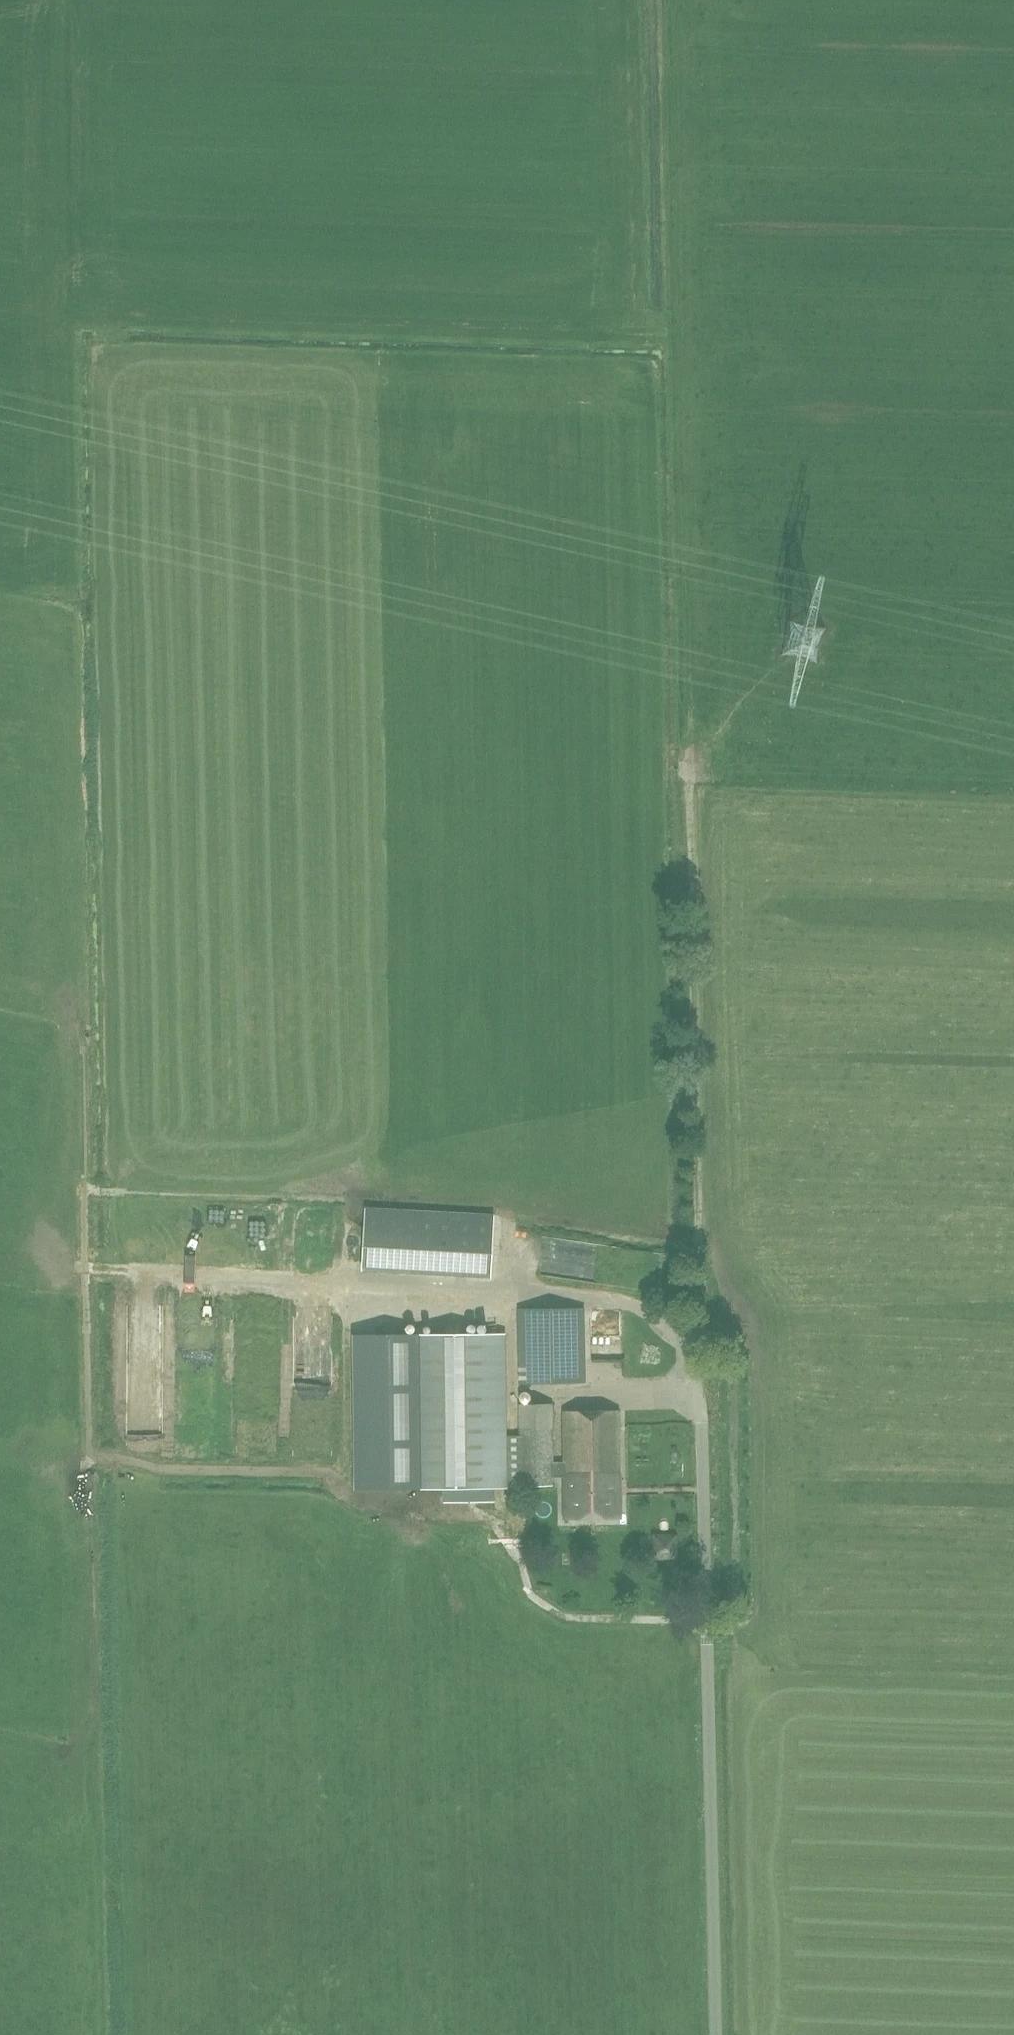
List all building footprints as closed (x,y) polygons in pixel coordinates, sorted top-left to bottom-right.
[(365,1208),(362,1256),(490,1263),(492,1215),(365,1208)] [(197,1310),(197,1286),(185,1285),(184,1309),(197,1310)] [(519,1310),(520,1383),(585,1382),(584,1309),(519,1310)] [(602,1330),(624,1330),(624,1319),(602,1319),(602,1330)] [(503,1334),(357,1335),(359,1488),(446,1487),(446,1500),(496,1500),(496,1487),(506,1487),(506,1486),(521,1486),(553,1486),(553,1476),(564,1476),(565,1518),(620,1518),(619,1410),(564,1411),(564,1462),(553,1463),(552,1404),(520,1404),(520,1437),(504,1437),(503,1334)] [(311,1407),(332,1407),(333,1364),(312,1364),(311,1407)]
